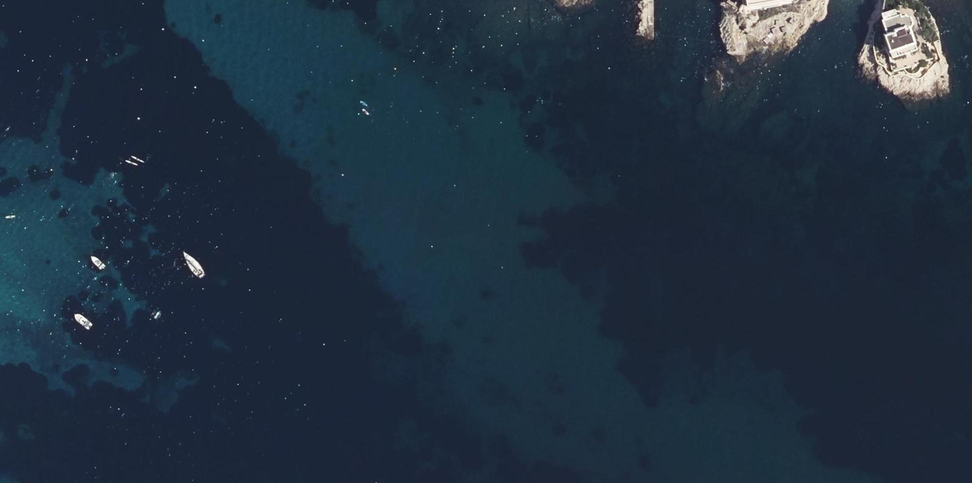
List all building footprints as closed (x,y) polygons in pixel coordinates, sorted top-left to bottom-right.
[(727,5),(735,9),(739,0),(730,0),(727,5)] [(749,9),(795,1),(795,0),(748,0),(749,9)] [(890,13),(882,16),(885,22),(892,19),(890,13)] [(885,22),(883,22),(888,37),(886,38),(891,51),(892,54),(916,46),(911,31),(914,25),(912,19),(906,17),(902,18),(902,16),(896,18),(892,19),(885,22)] [(918,51),(916,46),(892,54),(893,60),(918,51)]
